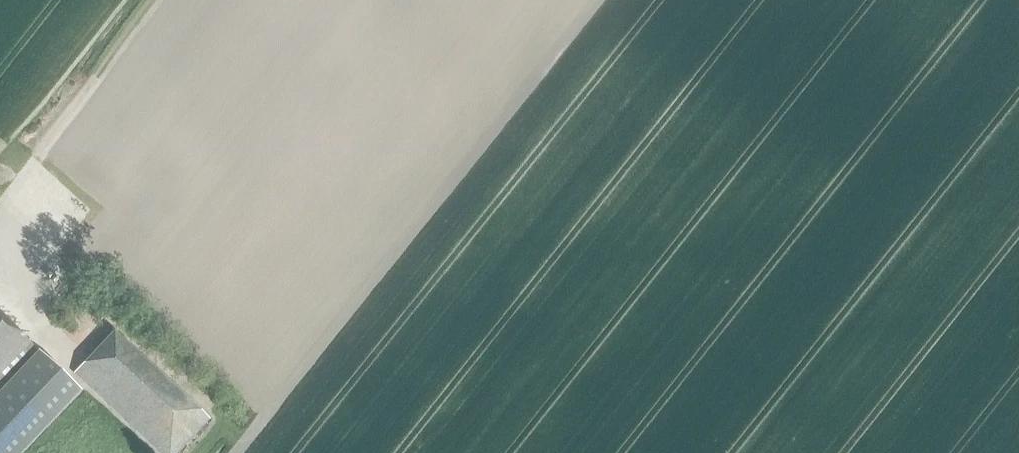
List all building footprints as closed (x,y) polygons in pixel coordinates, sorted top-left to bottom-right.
[(35,347),(0,314),(0,385),(35,347)] [(113,332),(74,373),(159,452),(177,452),(208,421),(113,332)] [(80,390),(38,351),(0,391),(0,452),(20,452),(80,390)]
